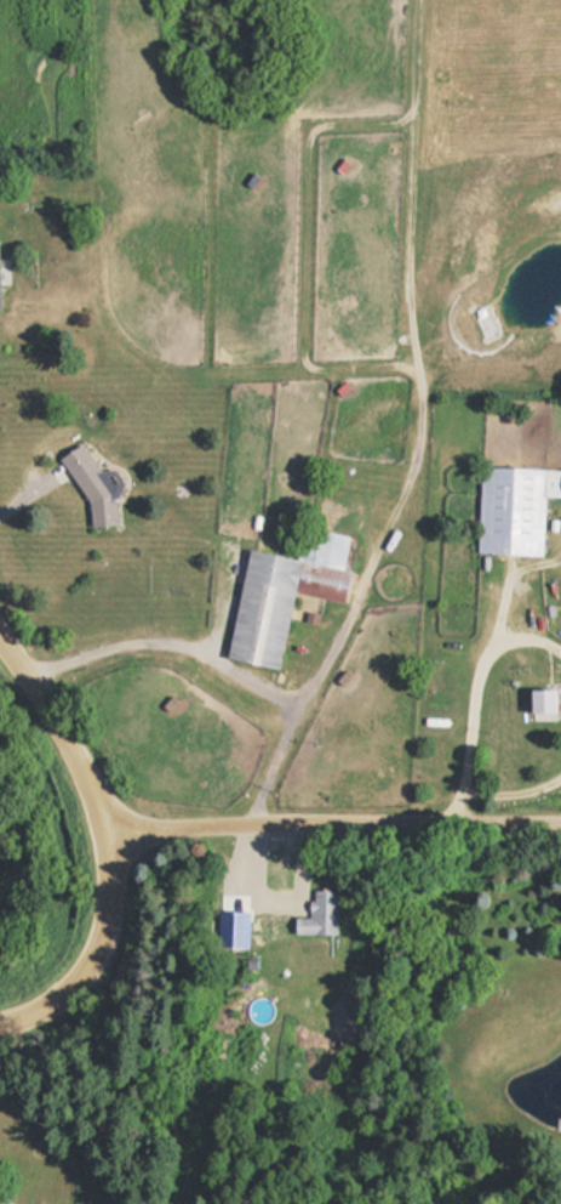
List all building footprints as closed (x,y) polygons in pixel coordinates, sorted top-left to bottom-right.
[(106,497),(122,488),(110,466),(96,473),(80,443),(57,455),(96,528),(117,517),(106,497)] [(542,498),(560,498),(560,468),(479,465),(475,553),(540,556),(542,498)] [(243,549),(224,659),(277,668),(290,593),(341,602),(346,570),(341,569),(347,534),(301,527),(296,558),(243,549)] [(554,688),(528,688),(528,713),(554,713),(554,688)] [(309,917),(293,917),(293,935),(334,935),(334,890),(309,890),(309,917)]
